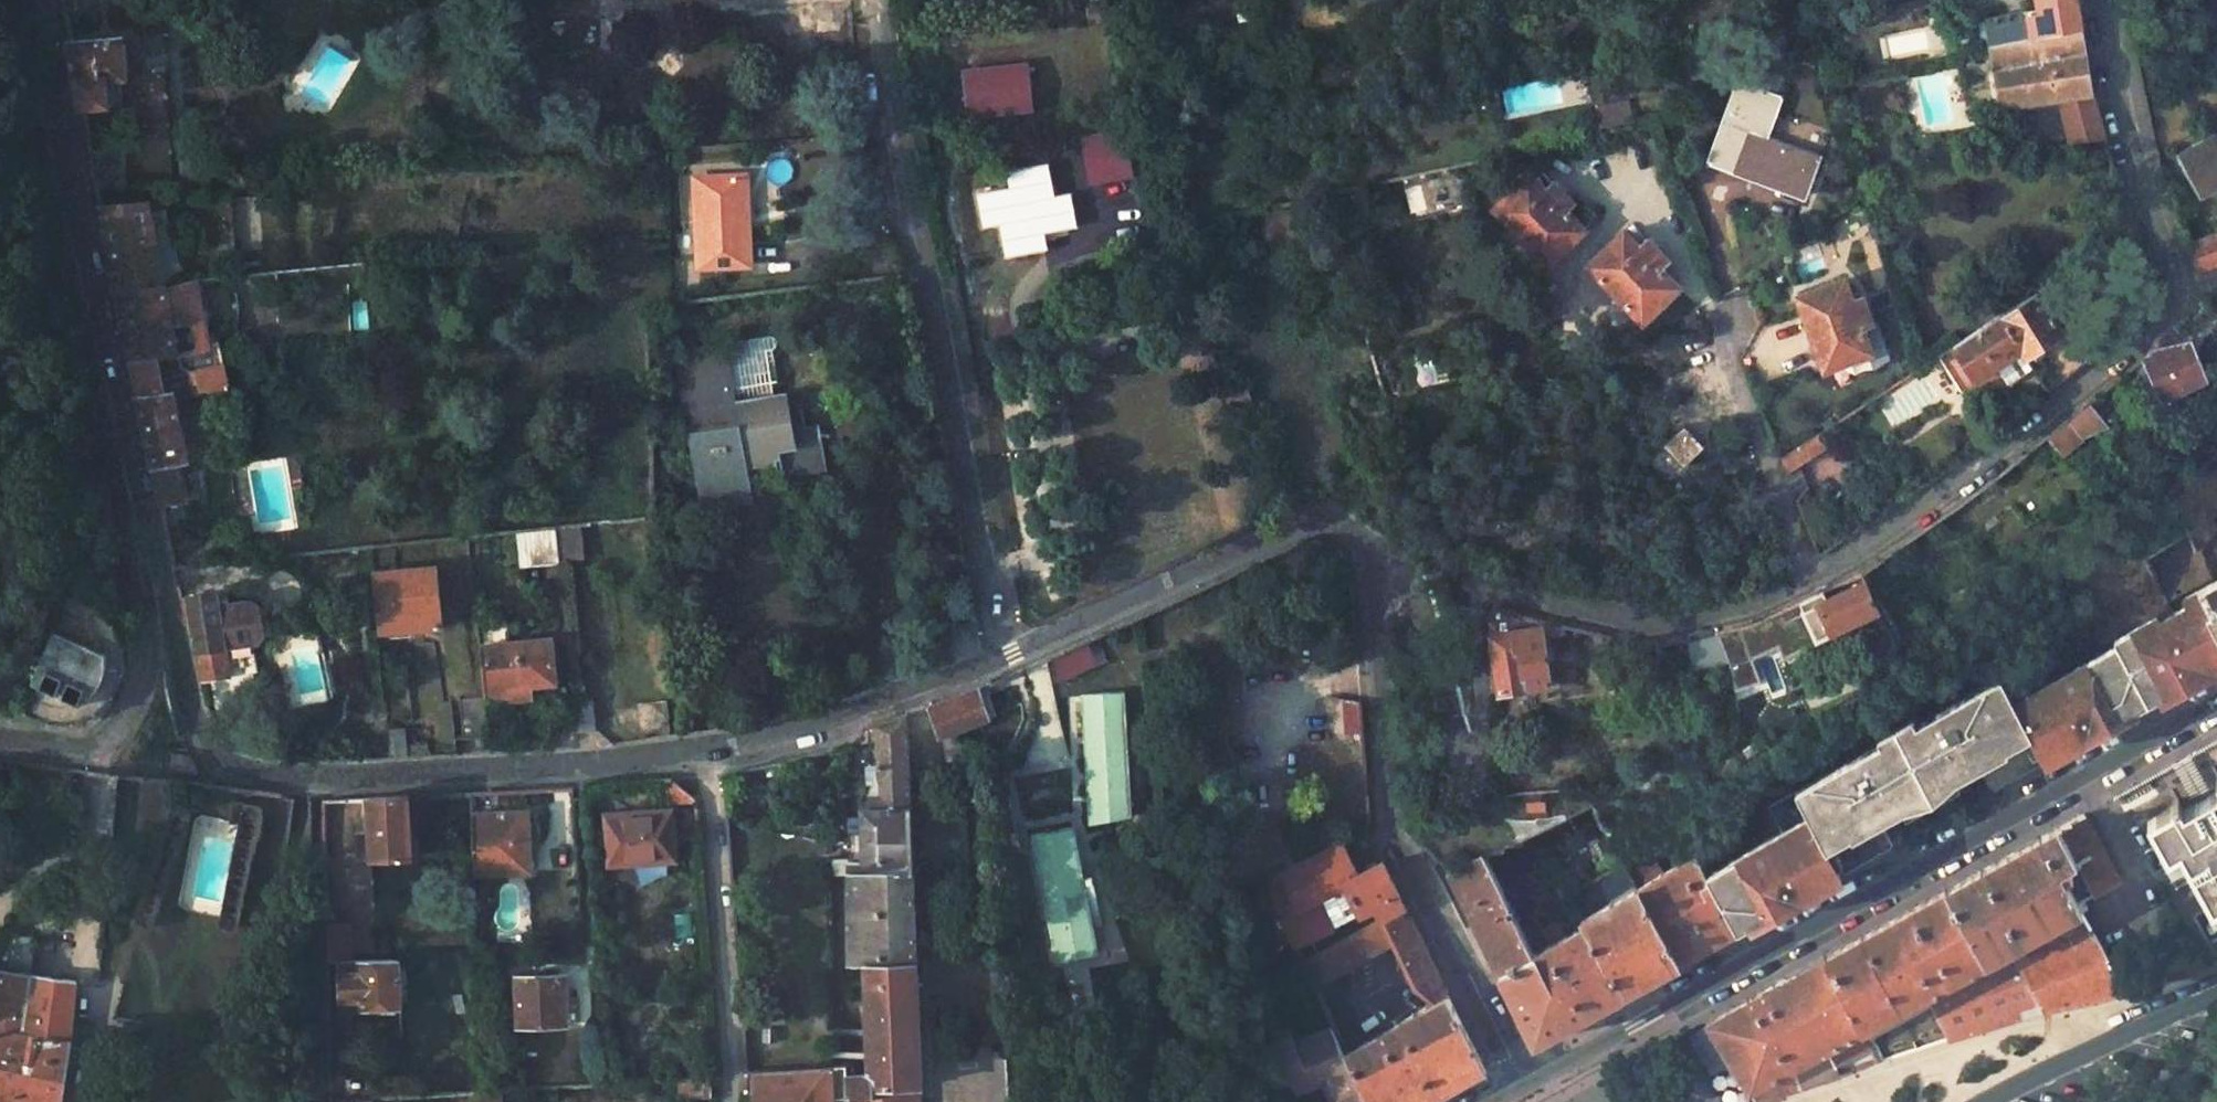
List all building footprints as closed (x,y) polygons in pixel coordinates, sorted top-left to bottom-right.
[(1991,47),(2081,30),(2077,0),(2038,0),(2041,13),(1988,28),(1991,47)] [(2216,41),(2216,0),(2195,0),(2216,41)] [(2091,96),(2081,30),(1991,47),(2003,111),(2060,103),(2091,96)] [(124,73),(123,56),(162,54),(160,33),(68,41),(81,106),(120,104),(117,74),(124,73)] [(1031,66),(968,74),(973,116),(1036,107),(1031,66)] [(1743,82),(1709,163),(1732,173),(1735,166),(1752,129),(1766,134),(1780,98),(1743,82)] [(2091,96),(2060,103),(2067,142),(2104,140),(2091,96)] [(1595,112),(1600,132),(1632,125),(1627,106),(1595,112)] [(1735,166),(1807,195),(1827,147),(1809,139),(1804,150),(1786,143),(1766,134),(1752,129),(1735,166)] [(1809,139),(1791,132),(1786,143),(1804,150),(1809,139)] [(2178,155),(2199,195),(2216,185),(2216,135),(2178,155)] [(1123,179),(1116,137),(1080,143),(1087,186),(1123,179)] [(121,149),(90,151),(96,189),(127,187),(121,149)] [(175,183),(202,181),(200,159),(173,162),(175,183)] [(1060,201),(1046,204),(1040,169),(1007,175),(1010,192),(977,197),(982,231),(997,228),(1003,262),(1036,256),(1034,240),(1066,234),(1060,201)] [(1586,233),(1569,214),(1576,207),(1554,184),(1547,191),(1533,176),(1494,210),(1548,268),(1586,233)] [(746,177),(695,180),(700,269),(752,266),(746,177)] [(100,209),(114,294),(163,285),(146,199),(100,209)] [(1641,251),(1624,233),(1588,269),(1642,325),(1678,289),(1661,271),(1668,264),(1649,244),(1641,251)] [(2215,233),(2184,246),(2193,270),(2216,259),(2216,237),(2215,233)] [(1845,278),(1798,294),(1826,372),(1873,355),(1863,329),(1872,325),(1862,296),(1853,300),(1845,278)] [(158,357),(208,348),(196,280),(163,285),(114,294),(129,362),(158,357)] [(2064,332),(2038,291),(1999,316),(2027,358),(2064,332)] [(1999,316),(1938,355),(1972,407),(2034,368),(2027,358),(1999,316)] [(756,320),(718,326),(721,346),(733,415),(761,410),(758,399),(769,397),(756,320)] [(2145,356),(2162,397),(2205,378),(2187,335),(2149,352),(2145,356)] [(733,415),(721,346),(677,353),(701,485),(744,477),(741,465),(739,455),(778,448),(781,459),(776,459),(779,471),(782,470),(782,473),(821,467),(814,428),(790,432),(783,395),(769,397),(758,399),(761,410),(733,415)] [(129,362),(136,397),(164,391),(158,357),(129,362)] [(227,387),(224,366),(195,371),(198,392),(227,387)] [(1244,387),(1240,377),(1220,384),(1224,394),(1244,387)] [(1250,404),(1244,387),(1224,394),(1229,410),(1250,404)] [(187,461),(172,389),(164,391),(136,397),(159,504),(184,498),(177,464),(187,461)] [(2087,402),(2045,436),(2059,455),(2080,437),(2105,426),(2087,402)] [(1233,420),(1253,414),(1250,404),(1229,410),(1233,420)] [(1828,447),(1818,432),(1781,456),(1787,473),(1828,447)] [(741,465),(776,459),(781,459),(778,448),(739,455),(741,465)] [(705,507),(748,500),(744,477),(701,485),(705,507)] [(553,530),(515,534),(518,569),(557,564),(553,530)] [(0,685),(0,721),(2,722),(6,724),(11,725),(15,726),(19,727),(23,728),(28,728),(32,728),(37,728),(40,728),(44,728),(47,727),(51,727),(54,726),(57,725),(60,724),(63,723),(67,722),(70,721),(73,719),(76,718),(78,716),(81,715),(83,713),(86,711),(88,709),(91,707),(93,705),(95,703),(97,701),(99,699),(101,697),(102,695),(105,692),(106,690),(108,687),(109,685),(111,682),(113,679),(114,676),(115,672),(116,669),(118,665),(118,662),(119,659),(120,656),(120,653),(120,650),(121,647),(121,643),(121,640),(121,638),(120,635),(120,632),(120,628),(119,624),(118,621),(117,617),(116,612),(113,606),(111,603),(110,599),(108,597),(106,594),(104,591),(102,588),(99,585),(96,581),(93,579),(90,576),(86,573),(83,571),(80,568),(76,566),(73,564),(69,563),(64,561),(60,559),(55,558),(51,557),(43,556),(32,555),(29,565),(0,685)] [(372,573),(378,634),(441,628),(435,567),(372,573)] [(2175,689),(2211,668),(2200,650),(2216,641),(2216,574),(2205,582),(2208,586),(2113,641),(2133,676),(2161,668),(2175,689)] [(1805,602),(1807,605),(1800,608),(1813,639),(1879,610),(1862,582),(1813,603),(1811,599),(1805,602)] [(252,604),(217,609),(215,594),(189,597),(202,681),(228,678),(223,648),(256,643),(262,636),(257,608),(252,604)] [(1766,618),(1777,641),(1805,628),(1794,605),(1766,618)] [(1766,618),(1753,624),(1763,647),(1777,641),(1766,618)] [(1739,626),(1714,632),(1730,665),(1753,655),(1739,626)] [(1550,688),(1542,629),(1489,635),(1498,695),(1550,688)] [(491,633),(492,647),(521,644),(520,630),(491,633)] [(556,684),(552,641),(521,644),(492,647),(480,648),(485,700),(533,697),(533,686),(556,684)] [(2200,650),(2211,668),(2216,665),(2216,641),(2200,650)] [(1995,760),(2008,782),(2122,718),(2107,695),(2085,659),(2012,700),(2001,679),(1946,710),(1981,768),(1995,760)] [(2149,703),(2175,689),(2161,668),(2133,676),(2135,678),(2149,703)] [(2107,695),(2122,718),(2149,703),(2135,678),(2107,695)] [(989,722),(986,709),(980,689),(924,708),(938,741),(989,722)] [(1081,698),(1086,795),(1130,793),(1125,696),(1081,698)] [(485,700),(461,702),(464,739),(489,737),(485,700)] [(595,733),(592,703),(572,704),(576,735),(595,733)] [(1981,768),(1946,710),(1767,809),(1779,833),(1704,874),(1723,908),(1751,893),(1764,916),(1878,853),(1866,831),(1879,824),(1895,815),(1889,805),(1961,766),(1967,776),(1981,768)] [(845,1068),(845,1100),(873,1099),(873,1088),(881,1088),(921,1087),(907,737),(915,736),(914,712),(868,727),(868,741),(869,764),(879,764),(879,798),(868,798),(851,799),(851,810),(860,810),(860,862),(847,862),(848,965),(864,964),(868,1074),(857,1074),(855,1058),(830,1058),(831,1068),(845,1068)] [(407,762),(404,729),(386,730),(390,764),(407,762)] [(190,757),(172,755),(171,772),(198,775),(190,757)] [(2184,759),(2173,765),(2191,797),(2202,791),(2184,759)] [(1995,760),(1981,768),(1994,789),(2008,782),(1995,760)] [(1961,766),(1889,805),(1895,815),(1967,776),(1961,766)] [(851,771),(851,799),(868,798),(868,771),(851,771)] [(2162,853),(2175,846),(2206,903),(2216,897),(2216,774),(2211,777),(2214,784),(2202,791),(2191,797),(2178,804),(2175,798),(2142,816),(2162,853)] [(1522,793),(1524,812),(1545,810),(1543,791),(1522,793)] [(418,851),(416,818),(409,818),(408,798),(368,800),(369,835),(354,836),(355,856),(370,856),(371,860),(411,857),(411,852),(418,851)] [(1582,923),(1569,898),(1597,882),(1625,867),(1590,803),(1513,841),(1522,860),(1554,923),(1566,917),(1573,928),(1582,923)] [(471,816),(473,876),(529,873),(527,813),(471,816)] [(606,820),(610,867),(674,862),(670,815),(606,820)] [(2072,865),(2088,895),(2113,881),(2078,818),(2054,832),(2072,865)] [(1879,824),(1866,831),(1878,853),(1891,846),(1879,824)] [(1944,890),(1984,963),(2007,950),(2031,937),(2039,952),(2028,958),(2025,952),(2012,959),(2040,1010),(2122,991),(2104,951),(2081,911),(2087,907),(2082,896),(2075,901),(2061,877),(2069,873),(2067,868),(2072,865),(2054,832),(1944,890)] [(1483,855),(1493,874),(1522,860),(1513,841),(1483,855)] [(1343,843),(1267,882),(1298,947),(1315,939),(1322,952),(1407,909),(1384,863),(1360,875),(1345,846),(1343,843)] [(1498,976),(1534,957),(1493,874),(1483,855),(1447,873),(1498,976)] [(1657,872),(1648,855),(1625,867),(1635,885),(1657,872)] [(1697,860),(1638,892),(1677,963),(1735,932),(1723,908),(1704,874),(1697,860)] [(1038,867),(1055,963),(1095,956),(1079,861),(1038,867)] [(1625,867),(1597,882),(1607,900),(1635,885),(1625,867)] [(1984,963),(1944,890),(1823,958),(1876,1061),(1949,1038),(1928,1001),(1930,992),(1984,963)] [(1677,963),(1638,892),(1582,923),(1585,930),(1622,994),(1677,963)] [(1735,932),(1764,916),(1751,893),(1723,908),(1735,932)] [(1334,979),(1395,948),(1404,965),(1372,988),(1382,1001),(1362,1015),(1371,1028),(1391,1015),(1389,1010),(1416,990),(1433,1004),(1344,1054),(1366,1101),(1431,1101),(1435,1100),(1485,1072),(1445,988),(1407,909),(1322,952),(1301,963),(1322,1007),(1343,997),(1334,979)] [(351,962),(351,926),(327,927),(327,963),(339,963),(351,962)] [(1585,930),(1534,957),(1498,976),(1532,1044),(1622,994),(1585,930)] [(2020,1015),(2040,1010),(2012,959),(2007,950),(1984,963),(1930,992),(1928,1001),(1949,1038),(2020,1015)] [(1752,1101),(1876,1061),(1823,958),(1705,1024),(1752,1101)] [(394,1008),(399,1007),(397,960),(351,962),(339,963),(340,1001),(360,1000),(360,1009),(375,1008),(375,1015),(394,1014),(394,1008)] [(66,1050),(69,1040),(75,983),(0,972),(0,1101),(59,1101),(66,1050)] [(516,979),(517,1028),(566,1026),(564,977),(516,979)] [(1267,1047),(1274,1083),(1292,1080),(1295,1086),(1317,1076),(1327,1071),(1331,1079),(1339,1075),(1349,1096),(1344,1098),(1346,1101),(1366,1101),(1344,1054),(1332,1028),(1294,1046),(1287,1031),(1269,1039),(1271,1045),(1267,1047)] [(831,1068),(751,1073),(752,1101),(833,1101),(831,1068)] [(1344,1098),(1349,1096),(1339,1075),(1331,1079),(1327,1071),(1317,1076),(1295,1086),(1298,1093),(1323,1081),(1333,1101),(1346,1101),(1344,1098)] [(677,1079),(678,1101),(709,1098),(708,1077),(677,1079)] [(921,1087),(881,1088),(882,1101),(921,1101),(921,1087)] [(873,1099),(845,1100),(847,1101),(882,1101),(881,1088),(873,1088),(873,1099)] [(476,1093),(476,1101),(501,1101),(501,1092),(476,1093)]
